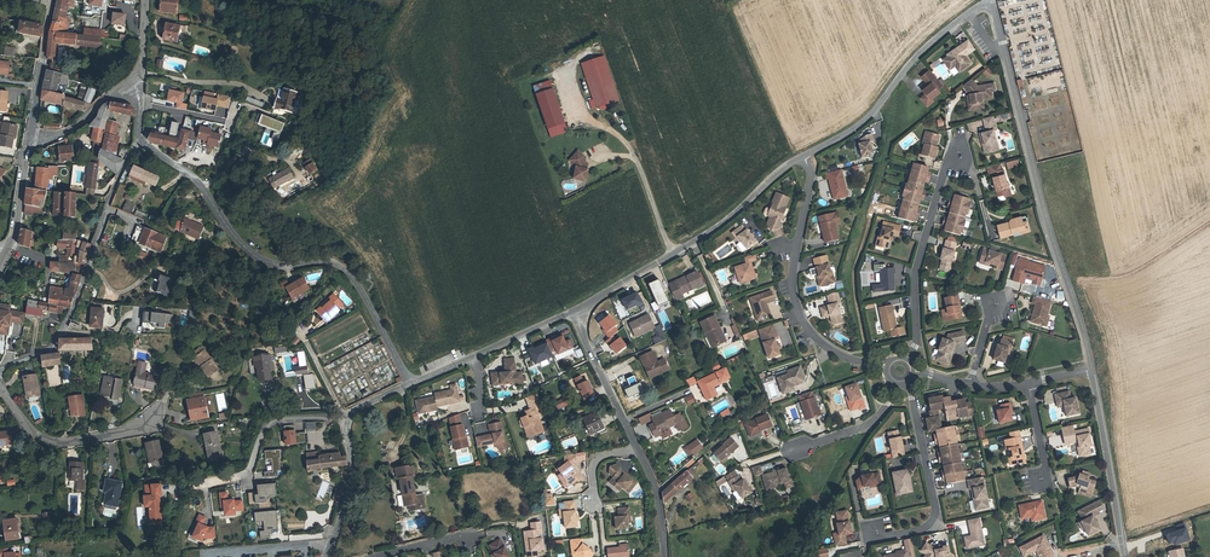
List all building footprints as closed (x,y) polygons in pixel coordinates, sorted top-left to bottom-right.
[(68,4),(69,1),(69,0),(59,0),(51,33),(66,34),(70,18),(65,17),(68,4)] [(162,12),(179,13),(180,0),(163,0),(162,12)] [(126,15),(115,14),(113,24),(125,26),(126,15)] [(20,22),(18,34),(42,38),(43,28),(43,27),(20,22)] [(170,24),(166,39),(179,42),(182,26),(170,24)] [(85,29),(91,30),(90,37),(101,38),(105,38),(106,31),(85,28),(85,29)] [(100,48),(101,38),(90,37),(84,36),(66,34),(51,33),(47,61),(55,62),(58,45),(100,48)] [(973,46),(968,39),(964,42),(968,49),(973,46)] [(974,48),(973,46),(968,49),(964,42),(953,49),(954,51),(948,55),(943,59),(949,69),(955,65),(957,63),(961,69),(971,63),(965,55),(974,48)] [(602,56),(581,65),(597,107),(618,99),(602,56)] [(157,58),(155,67),(161,69),(163,60),(157,58)] [(932,69),(940,63),(938,59),(929,66),(932,69)] [(0,75),(9,76),(11,64),(0,63),(0,75)] [(938,90),(943,86),(930,70),(923,76),(930,85),(923,90),(926,94),(925,103),(927,106),(934,101),(932,98),(940,92),(938,90)] [(61,82),(68,83),(68,80),(61,79),(62,74),(46,71),(43,90),(59,95),(61,82)] [(977,86),(971,79),(963,86),(970,94),(970,96),(972,109),(981,108),(980,102),(983,102),(982,98),(992,97),(991,91),(995,90),(994,83),(977,86)] [(65,97),(68,83),(61,82),(59,95),(65,97)] [(83,97),(82,101),(91,103),(95,89),(87,87),(87,88),(80,86),(78,96),(83,97)] [(277,99),(274,107),(291,113),(297,92),(285,88),(281,100),(277,99)] [(565,123),(553,89),(535,95),(545,129),(565,123)] [(41,101),(64,106),(65,97),(59,95),(43,90),(41,101)] [(168,101),(180,104),(179,109),(188,110),(189,105),(182,104),(184,94),(170,91),(168,101)] [(217,99),(216,105),(228,108),(230,98),(218,95),(217,99)] [(216,105),(217,99),(213,98),(203,96),(201,107),(215,110),(216,105)] [(91,104),(65,97),(64,106),(64,108),(73,110),(83,113),(91,104)] [(98,113),(98,114),(99,115),(98,117),(97,116),(96,117),(97,118),(90,127),(105,130),(107,124),(108,118),(111,119),(113,112),(110,111),(112,103),(108,104),(104,106),(100,111),(100,113),(98,113)] [(130,106),(112,103),(110,111),(113,112),(135,116),(135,110),(130,106)] [(285,123),(263,115),(259,125),(277,131),(276,133),(274,132),(272,139),(277,141),(281,131),(282,131),(285,123)] [(996,129),(993,116),(983,118),(986,131),(980,133),(982,141),(984,142),(985,144),(983,147),(985,153),(998,149),(994,130),(996,129)] [(63,121),(46,120),(45,129),(60,130),(63,121)] [(178,123),(172,122),(169,133),(176,134),(178,123)] [(118,128),(107,124),(105,130),(104,134),(106,134),(102,151),(111,155),(115,136),(116,137),(118,128)] [(9,127),(2,126),(0,126),(0,147),(11,149),(12,142),(14,142),(16,128),(9,127)] [(98,165),(99,159),(101,150),(102,151),(106,134),(104,134),(105,130),(90,127),(88,133),(93,134),(91,141),(95,142),(90,163),(98,165)] [(221,135),(211,133),(212,129),(200,127),(199,134),(198,138),(204,140),(203,144),(208,145),(207,148),(211,149),(212,146),(219,147),(221,135)] [(188,139),(192,140),(194,133),(182,130),(180,140),(170,138),(151,134),(148,140),(155,144),(162,145),(185,150),(188,139)] [(911,131),(898,143),(904,150),(918,138),(911,131)] [(939,136),(928,132),(924,144),(921,155),(934,158),(937,148),(936,147),(939,136)] [(873,155),(870,142),(873,141),(871,134),(866,136),(860,139),(861,144),(859,144),(862,157),(873,155)] [(75,146),(61,147),(62,162),(75,161),(75,146)] [(124,161),(130,150),(122,147),(117,158),(124,161)] [(578,149),(569,159),(575,164),(573,178),(586,180),(588,167),(585,155),(578,149)] [(1003,149),(985,153),(986,160),(1005,155),(1003,149)] [(101,150),(99,159),(106,165),(117,174),(124,161),(117,158),(111,155),(102,151),(101,150)] [(95,190),(98,166),(98,165),(90,163),(88,175),(87,184),(87,189),(95,190)] [(306,167),(306,168),(310,174),(317,170),(313,163),(312,164),(306,167)] [(908,182),(923,186),(925,181),(928,182),(930,173),(927,172),(928,168),(913,163),(908,182)] [(124,173),(127,174),(130,175),(129,178),(144,185),(146,182),(155,186),(159,178),(129,164),(124,173)] [(1003,170),(1001,164),(988,167),(989,174),(992,173),(996,186),(997,186),(998,188),(996,188),(999,196),(1005,194),(1006,196),(1012,195),(1008,182),(1007,182),(1004,169),(1003,170)] [(49,178),(50,171),(50,168),(39,167),(37,186),(49,187),(49,178)] [(287,169),(267,178),(272,188),(292,178),(287,169)] [(846,189),(841,170),(825,174),(827,179),(828,179),(831,191),(833,190),(833,193),(832,193),(833,200),(844,197),(843,190),(846,189)] [(985,176),(980,178),(984,188),(989,186),(985,176)] [(795,184),(792,179),(787,182),(790,187),(795,184)] [(903,200),(918,204),(919,199),(923,200),(925,191),(922,190),(923,186),(908,182),(907,185),(906,184),(903,196),(904,197),(903,200)] [(27,205),(30,206),(39,207),(41,198),(45,199),(47,190),(29,188),(27,205)] [(62,215),(63,192),(56,191),(55,215),(62,215)] [(65,192),(64,215),(73,215),(75,193),(65,192)] [(767,224),(772,231),(780,228),(782,222),(780,221),(783,216),(786,208),(785,208),(789,198),(776,193),(772,203),(773,204),(770,209),(767,208),(766,209),(764,213),(764,214),(770,217),(767,224)] [(951,208),(949,213),(964,217),(965,214),(966,214),(970,202),(969,202),(969,199),(955,195),(953,200),(950,199),(947,207),(951,208)] [(903,200),(898,218),(913,222),(914,217),(918,218),(920,210),(917,209),(918,204),(903,200)] [(130,214),(134,205),(126,202),(122,211),(130,214)] [(136,210),(134,215),(144,219),(146,214),(136,210)] [(818,217),(820,224),(822,224),(824,231),(822,232),(825,243),(838,239),(834,225),(840,224),(837,212),(818,217)] [(963,220),(964,217),(949,213),(948,218),(945,217),(942,226),(946,226),(944,231),(959,235),(960,232),(961,233),(965,221),(963,220)] [(1012,232),(1021,230),(1024,229),(1023,222),(1021,217),(1011,219),(1010,222),(998,225),(1001,237),(1013,234),(1012,232)] [(186,219),(184,222),(180,231),(198,239),(204,227),(186,219)] [(177,229),(180,231),(184,222),(181,220),(179,221),(178,222),(176,226),(177,229)] [(883,227),(881,233),(880,238),(878,237),(876,246),(888,249),(890,240),(890,237),(892,238),(893,235),(898,236),(901,226),(888,223),(886,228),(883,227)] [(30,248),(36,227),(23,224),(18,242),(18,244),(19,245),(30,248)] [(143,234),(145,228),(137,225),(131,240),(141,243),(144,234),(143,234)] [(732,233),(736,238),(738,237),(741,241),(747,249),(756,242),(752,238),(750,235),(747,230),(746,231),(742,225),(732,233)] [(76,241),(76,232),(76,228),(64,228),(64,239),(74,240),(76,241)] [(161,250),(166,236),(145,228),(143,234),(144,234),(141,243),(161,250)] [(782,234),(780,228),(772,231),(775,237),(782,234)] [(76,241),(71,241),(70,254),(76,253),(78,244),(76,241)] [(942,259),(941,265),(949,267),(951,262),(954,251),(953,251),(955,243),(954,243),(947,241),(946,241),(944,249),(943,248),(941,259),(942,259)] [(83,244),(81,252),(88,254),(92,245),(83,244)] [(983,248),(980,261),(991,264),(997,266),(996,268),(1002,269),(1006,256),(990,251),(990,250),(983,248)] [(751,269),(752,268),(750,262),(756,260),(754,254),(744,257),(746,263),(734,267),(740,283),(745,281),(747,282),(749,281),(750,280),(756,278),(754,272),(752,271),(751,269)] [(61,256),(61,263),(69,264),(70,256),(61,256)] [(814,259),(816,268),(817,268),(818,275),(819,277),(817,278),(818,283),(824,281),(825,285),(835,282),(832,274),(831,274),(830,272),(826,256),(814,259)] [(1039,286),(1041,279),(1043,273),(1045,266),(1028,261),(1023,260),(1020,271),(1016,270),(1013,281),(1023,284),(1025,278),(1032,280),(1031,284),(1039,286)] [(60,272),(73,275),(75,272),(76,263),(70,262),(70,264),(69,264),(61,263),(60,272)] [(50,271),(60,272),(61,263),(51,263),(50,271)] [(817,275),(818,275),(817,268),(816,268),(810,269),(812,276),(817,275)] [(893,273),(894,273),(894,268),(880,269),(880,272),(881,291),(894,290),(893,282),(893,273)] [(703,284),(702,283),(701,280),(698,274),(697,272),(687,277),(687,278),(677,283),(676,282),(669,285),(676,300),(683,297),(681,293),(703,284)] [(720,285),(727,283),(725,273),(717,275),(720,285)] [(73,275),(71,282),(79,283),(81,276),(73,275)] [(294,297),(304,292),(311,288),(305,277),(288,286),(294,297)] [(157,278),(157,280),(158,280),(155,290),(166,293),(168,284),(169,280),(157,278)] [(660,280),(649,284),(659,306),(669,301),(660,280)] [(67,288),(65,297),(73,299),(74,293),(78,292),(79,283),(71,282),(70,289),(67,288)] [(172,285),(168,284),(166,293),(173,295),(175,288),(175,287),(174,287),(174,286),(172,285)] [(67,288),(53,286),(51,295),(50,295),(47,297),(47,298),(28,295),(28,300),(40,303),(58,307),(60,296),(65,297),(67,288)] [(622,299),(627,310),(643,303),(638,291),(622,299)] [(750,298),(755,314),(757,314),(759,321),(771,317),(768,309),(767,309),(766,306),(765,304),(774,300),(771,291),(750,298)] [(840,303),(838,294),(827,297),(830,305),(820,308),(823,317),(829,316),(830,315),(831,316),(830,317),(832,322),(835,324),(842,322),(837,304),(840,303)] [(70,310),(73,299),(65,297),(60,296),(58,307),(70,310)] [(945,298),(947,310),(949,320),(962,317),(960,309),(958,310),(957,306),(960,305),(958,296),(945,298)] [(1031,322),(1043,325),(1044,321),(1047,322),(1049,316),(1046,316),(1050,301),(1034,296),(1032,303),(1035,304),(1033,313),(1034,313),(1033,316),(1032,316),(1031,322)] [(336,300),(328,306),(326,304),(322,308),(330,319),(343,310),(343,308),(347,304),(342,297),(336,300)] [(38,317),(39,310),(40,303),(28,300),(26,315),(38,317)] [(40,303),(39,310),(56,314),(58,307),(40,303)] [(23,323),(25,313),(9,310),(10,305),(1,304),(0,309),(0,333),(7,334),(9,321),(23,323)] [(884,331),(890,330),(897,329),(897,328),(892,305),(879,308),(884,331)] [(92,310),(90,328),(103,329),(104,311),(92,310)] [(173,314),(145,312),(145,319),(143,319),(143,326),(165,328),(165,323),(172,323),(173,314)] [(602,330),(609,339),(613,336),(619,331),(615,326),(617,325),(609,315),(598,323),(603,329),(602,330)] [(648,315),(629,324),(635,336),(654,327),(648,315)] [(725,341),(714,316),(701,322),(707,337),(705,338),(709,348),(715,345),(715,346),(725,341)] [(775,330),(773,324),(759,329),(760,335),(764,334),(775,330)] [(737,338),(741,336),(741,335),(736,325),(734,326),(733,326),(737,338)] [(897,329),(890,330),(892,336),(904,334),(903,327),(897,328),(897,329)] [(757,336),(755,330),(748,333),(750,338),(757,336)] [(780,355),(778,349),(776,345),(774,340),(778,338),(775,330),(764,334),(766,342),(763,343),(768,359),(780,355)] [(949,364),(952,354),(950,353),(951,349),(954,347),(956,343),(965,341),(963,332),(948,335),(946,340),(942,339),(939,350),(941,351),(940,355),(941,357),(940,361),(949,364)] [(551,338),(546,341),(548,344),(552,352),(556,350),(558,354),(573,348),(570,340),(565,342),(562,335),(556,338),(557,339),(553,341),(551,338)] [(661,335),(653,339),(655,344),(663,340),(661,335)] [(606,341),(616,354),(627,346),(620,337),(616,340),(613,336),(609,339),(606,341)] [(62,340),(55,355),(58,355),(61,354),(61,352),(91,351),(90,340),(62,340)] [(1008,348),(1010,349),(1012,343),(1011,343),(1003,340),(1001,340),(1000,346),(997,345),(993,359),(1004,362),(1007,353),(1008,348)] [(536,365),(553,357),(553,356),(552,352),(548,344),(536,349),(537,350),(534,352),(533,348),(529,350),(536,365)] [(201,358),(199,359),(204,369),(210,379),(221,373),(206,349),(199,353),(201,358)] [(640,357),(649,376),(660,371),(661,373),(668,370),(664,360),(657,364),(651,352),(640,357)] [(42,369),(54,367),(53,355),(40,358),(42,369)] [(257,365),(258,370),(258,375),(269,373),(267,363),(270,363),(269,357),(253,359),(254,365),(257,365)] [(204,369),(199,359),(196,361),(202,370),(204,369)] [(139,361),(134,382),(146,385),(153,386),(155,377),(148,375),(149,373),(144,372),(146,363),(139,361)] [(522,380),(522,377),(521,373),(515,373),(514,363),(505,364),(505,370),(507,370),(508,373),(500,373),(500,372),(492,373),(492,382),(500,381),(501,382),(501,384),(512,383),(512,385),(523,384),(522,380)] [(723,370),(721,364),(720,365),(713,368),(715,374),(698,382),(706,400),(716,395),(713,387),(721,383),(720,382),(729,378),(725,369),(723,370)] [(794,391),(792,386),(791,383),(804,378),(800,366),(787,371),(788,374),(777,378),(783,394),(794,391)] [(54,371),(47,372),(48,384),(56,383),(54,371)] [(269,373),(258,375),(260,383),(271,382),(270,373),(269,373)] [(630,387),(624,390),(628,399),(635,396),(636,399),(643,395),(642,392),(644,391),(641,383),(638,384),(634,376),(626,380),(630,387)] [(766,398),(777,396),(772,376),(761,378),(766,398)] [(35,377),(23,379),(27,399),(39,397),(35,377)] [(686,380),(689,387),(697,383),(694,377),(686,380)] [(113,398),(113,400),(119,402),(123,381),(106,378),(103,396),(113,398)] [(578,386),(584,400),(596,395),(590,381),(578,386)] [(451,390),(434,394),(435,397),(437,407),(447,405),(447,403),(449,403),(449,404),(460,402),(456,384),(450,386),(451,390)] [(846,387),(849,396),(850,401),(848,402),(850,411),(859,408),(856,400),(861,398),(856,384),(846,387)] [(820,416),(812,392),(799,396),(801,402),(796,404),(802,421),(820,416)] [(1055,394),(1057,402),(1063,401),(1064,406),(1067,416),(1079,414),(1076,398),(1069,399),(1068,392),(1055,394)] [(539,416),(545,414),(541,403),(537,393),(526,398),(530,409),(526,411),(528,416),(528,417),(526,418),(525,417),(521,418),(520,421),(522,426),(525,427),(527,434),(533,432),(534,435),(544,431),(539,416)] [(73,407),(74,416),(85,415),(82,395),(69,397),(70,408),(73,407)] [(191,403),(190,403),(194,423),(209,420),(205,400),(204,401),(203,396),(191,398),(191,403)] [(563,399),(566,405),(572,403),(569,396),(563,399)] [(695,402),(692,396),(685,398),(688,405),(695,402)] [(438,410),(437,407),(435,397),(416,401),(419,414),(425,412),(425,411),(427,411),(427,412),(438,410)] [(943,399),(943,397),(928,400),(929,404),(930,407),(928,407),(929,411),(938,410),(945,408),(943,399)] [(959,418),(955,401),(951,402),(950,397),(943,399),(945,408),(947,416),(953,415),(954,419),(959,418)] [(556,409),(566,405),(563,399),(554,403),(556,409)] [(974,415),(971,402),(965,403),(962,404),(961,400),(955,401),(959,418),(974,415)] [(1012,420),(1010,413),(1009,408),(1011,408),(1010,403),(1001,405),(1002,410),(997,411),(1000,423),(1012,420)] [(670,410),(661,414),(653,418),(652,419),(654,423),(650,426),(655,437),(661,433),(663,438),(671,434),(667,427),(676,423),(679,430),(687,426),(681,415),(680,416),(679,413),(673,416),(670,410)] [(942,429),(938,410),(929,411),(930,417),(930,419),(926,420),(929,432),(936,430),(939,430),(942,429)] [(583,418),(584,420),(591,434),(603,429),(596,413),(585,417),(583,418)] [(652,419),(650,413),(639,419),(641,423),(641,424),(652,419)] [(729,413),(722,417),(725,421),(732,417),(729,413)] [(455,415),(449,418),(451,428),(462,425),(459,414),(455,415)] [(745,424),(748,434),(755,431),(756,434),(761,432),(760,431),(772,426),(767,414),(755,419),(756,420),(745,424)] [(314,421),(304,422),(305,431),(314,430),(314,421)] [(488,425),(490,431),(492,430),(492,432),(493,431),(494,434),(491,434),(485,436),(487,445),(494,443),(497,443),(498,445),(498,448),(502,453),(509,446),(504,441),(502,432),(503,432),(501,422),(488,425)] [(284,426),(286,445),(306,443),(305,432),(298,433),(299,434),(295,435),(294,425),(284,426)] [(462,425),(451,428),(454,439),(453,439),(455,450),(466,447),(464,437),(465,437),(462,425)] [(1074,432),(1073,425),(1062,428),(1065,444),(1076,442),(1078,442),(1081,456),(1091,454),(1089,446),(1091,446),(1089,434),(1090,434),(1089,429),(1074,432)] [(954,431),(953,427),(949,428),(942,429),(939,430),(940,434),(937,435),(934,435),(935,440),(955,436),(954,431)] [(888,433),(893,458),(904,455),(901,440),(899,441),(899,438),(897,431),(888,433)] [(1011,439),(1020,437),(1018,431),(1009,433),(1011,439)] [(0,433),(0,446),(10,445),(8,432),(0,433)] [(217,436),(205,438),(209,462),(221,461),(217,436)] [(487,445),(485,436),(476,438),(478,447),(487,445)] [(956,440),(955,436),(935,440),(936,444),(939,444),(942,443),(942,448),(957,445),(956,440)] [(713,452),(721,461),(726,457),(739,446),(731,437),(713,452)] [(1020,437),(1011,439),(1011,442),(1005,444),(1007,450),(1009,449),(1011,457),(1008,458),(1010,465),(1025,462),(1024,455),(1021,455),(1019,448),(1022,448),(1020,437)] [(689,445),(693,451),(700,446),(697,440),(689,445)] [(161,445),(147,448),(150,467),(164,464),(161,445)] [(694,452),(693,451),(689,445),(685,448),(690,455),(694,452)] [(958,449),(957,445),(942,448),(943,452),(941,453),(938,453),(939,458),(959,454),(958,449)] [(702,448),(700,446),(693,451),(694,452),(695,454),(702,448)] [(281,449),(264,451),(265,460),(271,460),(272,471),(264,472),(265,478),(278,476),(278,471),(280,471),(279,459),(281,459),(281,449)] [(579,461),(579,460),(577,458),(584,457),(583,452),(573,454),(565,455),(564,455),(565,464),(558,469),(561,474),(564,477),(560,479),(565,486),(571,482),(572,484),(580,478),(572,466),(579,461)] [(319,468),(347,466),(345,457),(340,458),(340,454),(320,456),(319,457),(318,457),(318,453),(307,454),(308,462),(307,462),(308,473),(319,468)] [(960,458),(959,454),(939,458),(939,462),(943,462),(945,461),(946,466),(961,463),(960,458)] [(693,459),(685,465),(687,468),(694,461),(693,459)] [(962,467),(961,463),(946,466),(947,470),(944,471),(941,471),(942,476),(962,472),(962,467)] [(77,489),(77,491),(85,491),(85,481),(84,481),(85,465),(72,465),(71,482),(77,482),(77,489)] [(609,482),(615,487),(618,484),(622,487),(629,493),(637,483),(620,469),(621,468),(616,465),(610,467),(609,473),(614,477),(609,482)] [(752,468),(754,477),(763,474),(760,465),(752,468)] [(400,479),(400,481),(405,506),(411,505),(412,511),(425,508),(422,495),(416,496),(413,480),(412,477),(414,476),(413,467),(408,468),(408,466),(392,469),(394,480),(400,479)] [(689,469),(662,492),(664,503),(693,478),(690,476),(693,473),(692,472),(690,471),(689,469)] [(786,469),(777,471),(773,472),(767,474),(771,486),(776,485),(784,482),(786,488),(793,486),(791,480),(790,481),(786,469)] [(864,487),(870,486),(874,485),(875,486),(881,485),(879,473),(872,475),(872,474),(869,475),(868,469),(860,470),(862,476),(857,481),(859,490),(863,485),(864,487)] [(904,487),(910,486),(907,475),(906,470),(893,473),(897,494),(905,493),(904,487)] [(726,476),(729,481),(738,477),(734,471),(726,476)] [(1074,490),(1076,487),(1077,484),(1081,485),(1080,488),(1079,490),(1085,492),(1086,491),(1092,493),(1095,482),(1088,480),(1090,474),(1083,471),(1081,475),(1079,474),(1079,476),(1076,475),(1075,477),(1068,479),(1070,489),(1074,490)] [(963,476),(962,472),(942,476),(943,480),(946,480),(949,479),(950,484),(964,481),(963,476)] [(346,482),(347,474),(342,475),(342,482),(340,490),(336,489),(333,500),(337,501),(335,506),(338,507),(342,494),(346,482)] [(767,490),(771,486),(767,474),(762,476),(767,490)] [(739,476),(738,477),(729,481),(728,482),(732,488),(734,486),(737,491),(742,498),(751,493),(744,480),(742,481),(739,476)] [(723,477),(716,482),(718,486),(726,481),(723,477)] [(989,507),(983,477),(968,480),(969,489),(971,489),(972,493),(973,493),(975,495),(976,499),(978,510),(989,507)] [(107,493),(104,506),(116,509),(121,485),(106,482),(104,492),(107,493)] [(276,483),(257,485),(258,492),(254,492),(256,503),(267,502),(267,499),(270,499),(269,496),(277,496),(276,483)] [(153,496),(146,496),(144,497),(145,507),(149,507),(151,525),(161,524),(159,496),(162,495),(161,485),(152,485),(153,496)] [(235,511),(244,510),(243,501),(234,502),(234,500),(228,501),(227,493),(220,493),(221,507),(224,506),(225,516),(235,515),(235,511)] [(686,496),(689,502),(695,499),(691,493),(686,496)] [(552,497),(544,497),(545,505),(554,504),(553,497),(552,497)] [(1099,500),(1094,503),(1097,511),(1103,508),(1099,500)] [(577,527),(577,521),(577,520),(576,520),(575,517),(576,517),(574,501),(564,503),(565,509),(560,509),(559,509),(560,513),(563,513),(564,517),(565,528),(577,527)] [(1022,519),(1031,517),(1035,516),(1036,520),(1046,519),(1042,501),(1019,505),(1022,519)] [(1094,503),(1078,511),(1083,521),(1081,522),(1084,528),(1088,536),(1100,530),(1093,516),(1099,513),(1097,511),(1094,503)] [(628,528),(627,523),(627,517),(630,517),(629,508),(618,509),(619,517),(615,518),(616,529),(628,528)] [(272,530),(278,530),(276,511),(254,513),(255,523),(263,522),(264,531),(260,531),(260,538),(270,537),(270,534),(272,534),(272,530)] [(851,533),(850,526),(849,526),(848,522),(849,522),(847,511),(836,513),(839,524),(837,524),(839,533),(834,534),(836,546),(847,544),(845,535),(851,533)] [(206,538),(216,537),(215,527),(208,528),(203,525),(206,518),(199,515),(197,520),(194,527),(197,529),(193,537),(202,541),(204,537),(206,538)] [(985,545),(980,518),(968,520),(970,531),(973,533),(973,535),(971,536),(965,537),(967,548),(985,545)] [(7,529),(5,529),(7,542),(21,540),(19,521),(6,523),(7,529)] [(531,524),(532,531),(532,533),(529,533),(528,532),(524,532),(527,552),(537,551),(544,550),(543,539),(539,539),(538,534),(542,534),(541,523),(531,524)] [(289,533),(289,540),(322,539),(322,531),(289,533)] [(1052,553),(1043,536),(1020,548),(1024,556),(1036,551),(1039,556),(1052,556),(1052,553)] [(583,545),(582,538),(570,540),(572,555),(575,556),(592,556),(594,555),(590,552),(591,551),(583,545)] [(907,551),(913,550),(911,539),(905,540),(907,551)] [(494,554),(496,556),(510,556),(500,540),(489,546),(494,554)] [(954,556),(950,553),(948,547),(946,546),(943,547),(944,550),(941,550),(940,549),(935,550),(935,549),(926,543),(921,551),(926,554),(925,556),(954,556)] [(15,553),(8,553),(7,546),(0,547),(0,556),(16,556),(15,553)] [(628,547),(619,548),(607,549),(608,556),(629,556),(628,547)]
